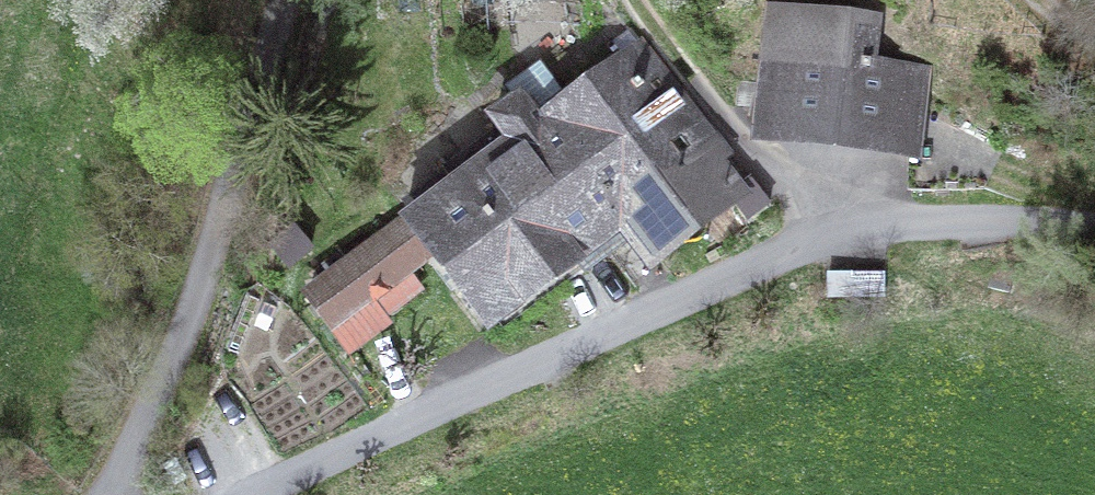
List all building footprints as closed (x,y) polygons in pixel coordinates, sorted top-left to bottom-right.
[(1002,150),(915,107),(918,76),(870,71),(871,61),(866,61),(869,30),(777,20),(765,136),(911,151),(911,190),(983,189),(1002,150)] [(310,296),(332,326),(346,344),(385,315),(370,297),(437,246),(486,311),(571,247),(588,268),(639,229),(656,252),(729,196),(712,174),(703,162),(697,155),(717,140),(652,54),(640,39),(556,102),(543,84),(535,74),(509,92),(517,103),(495,120),(505,133),(408,207),(415,216),(310,296)] [(884,272),(829,271),(829,296),(884,296),(884,272)]
